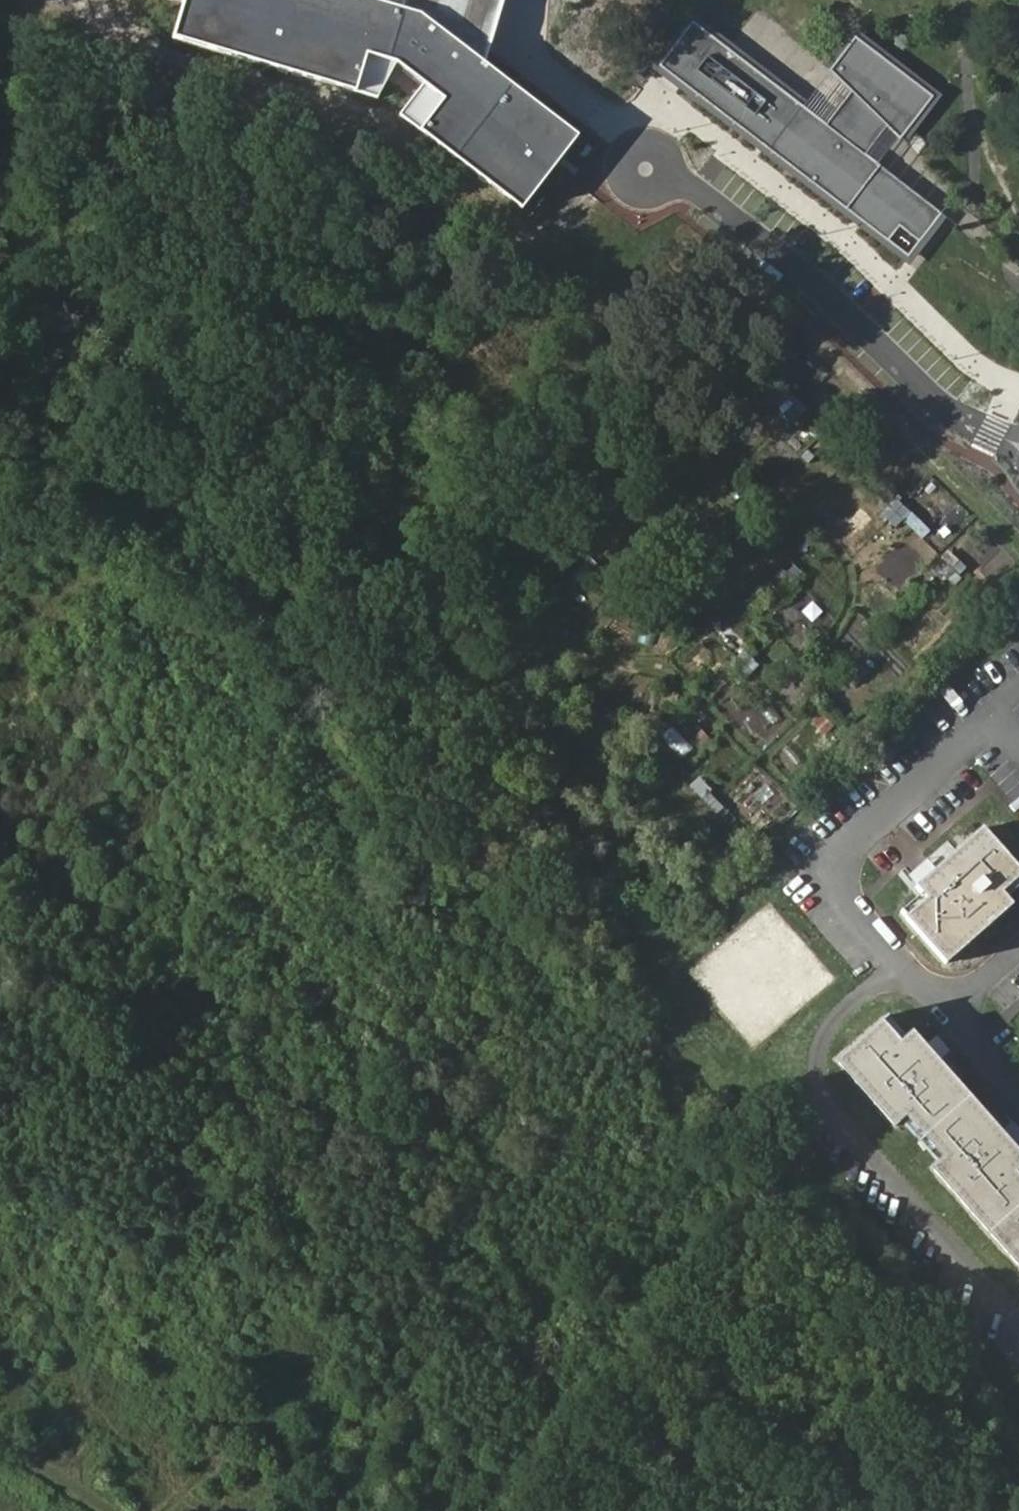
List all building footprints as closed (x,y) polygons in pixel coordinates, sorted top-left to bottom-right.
[(410,5),(397,2),(392,0),(188,0),(177,37),(383,97),(404,59),(431,79),(406,114),(530,205),(587,132),(490,60),(507,0),(412,0),(410,5)] [(701,16),(667,59),(908,251),(943,207),(868,147),(889,120),(903,132),(937,89),(860,28),(832,63),(857,88),(832,119),(701,16)] [(964,182),(903,132),(889,120),(868,147),(943,207),(964,182)] [(883,515),(899,526),(911,509),(895,498),(883,515)] [(917,887),(926,898),(905,918),(944,963),(1010,903),(999,892),(1018,874),(1018,872),(980,830),(917,887)] [(1016,1169),(1018,1166),(1018,1149),(1014,1144),(999,1127),(937,1057),(924,1042),(913,1030),(901,1040),(882,1018),(837,1059),(894,1124),(906,1115),(943,1156),(932,1166),(1018,1264),(1018,1172),(1016,1169)] [(924,1042),(937,1057),(947,1049),(933,1033),(924,1042)] [(1014,1144),(1018,1139),(1018,1130),(1009,1119),(999,1127),(1014,1144)]
